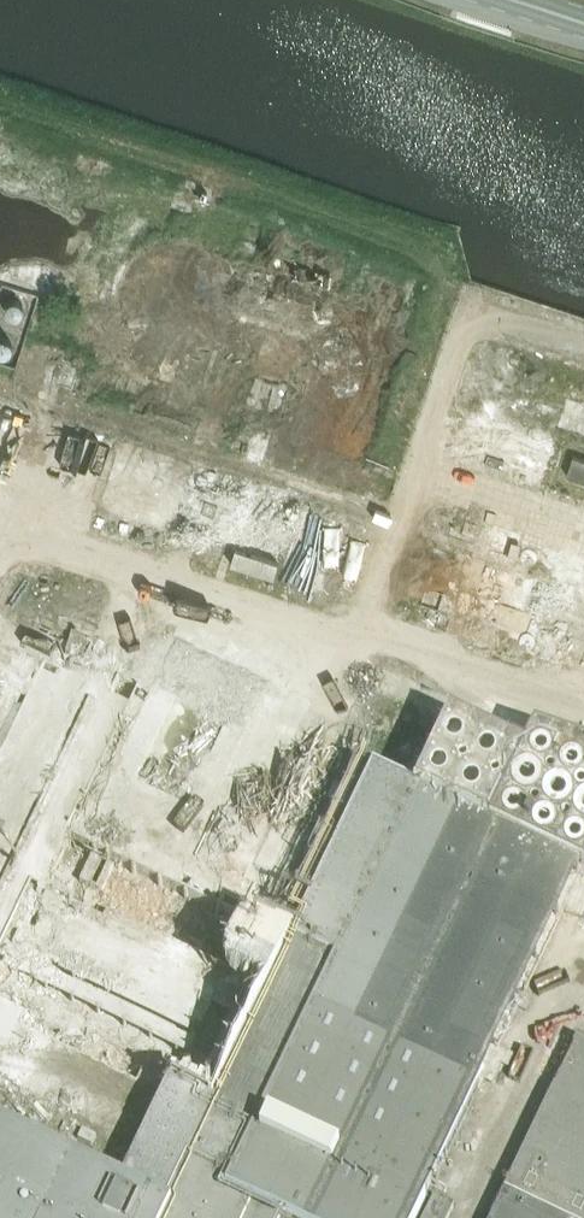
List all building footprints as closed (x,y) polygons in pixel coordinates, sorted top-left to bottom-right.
[(200,357),(240,334),(257,297),(248,282),(251,276),(238,252),(191,231),(147,255),(127,300),(136,318),(129,322),(144,348),(160,339),(200,357)] [(308,332),(263,342),(270,372),(315,362),(308,332)] [(60,378),(78,385),(88,361),(70,354),(60,378)] [(470,408),(453,459),(547,490),(563,438),(470,408)] [(573,456),(567,476),(583,481),(583,460),(573,456)] [(211,460),(182,462),(182,473),(165,474),(165,485),(151,486),(152,508),(178,506),(176,476),(211,474),(211,460)] [(244,473),(233,534),(267,540),(278,479),(244,473)] [(244,543),(239,560),(282,573),(287,556),(244,543)] [(583,665),(583,631),(561,626),(574,573),(465,546),(449,608),(485,617),(480,639),(583,665)]
